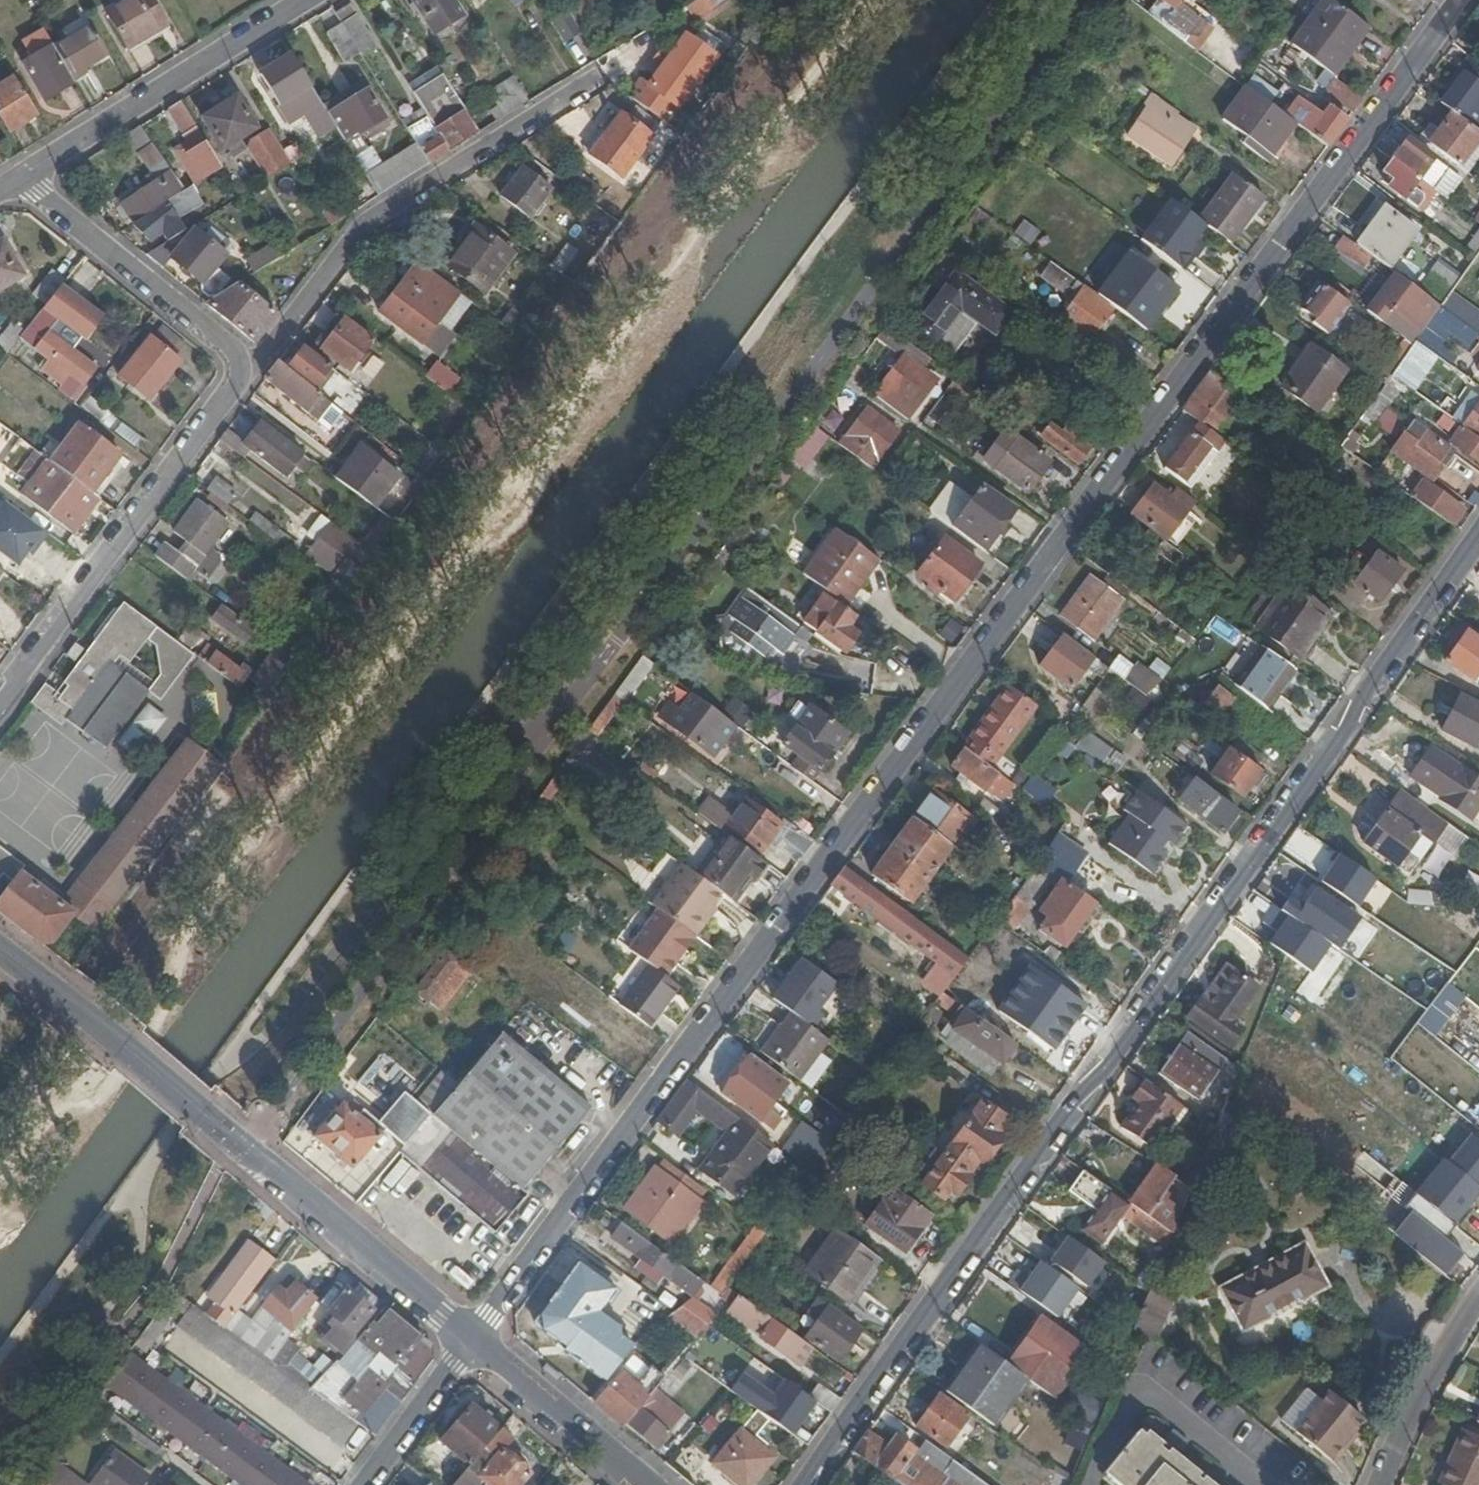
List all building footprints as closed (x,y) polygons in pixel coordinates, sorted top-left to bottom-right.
[(115,7),(107,13),(130,51),(169,28),(152,0),(127,0),(115,7)] [(451,0),(412,0),(434,34),(462,17),(451,0)] [(1174,9),(1181,0),(1162,0),(1174,9)] [(1369,27),(1333,0),(1329,0),(1295,47),(1316,63),(1332,75),(1345,58),(1342,55),(1352,41),(1356,44),(1369,27)] [(351,6),(336,15),(342,25),(360,54),(362,56),(377,48),(351,6)] [(1200,18),(1183,39),(1198,50),(1214,28),(1200,18)] [(360,54),(342,25),(327,33),(345,64),(360,54)] [(642,80),(630,96),(666,122),(714,56),(687,36),(651,86),(642,80)] [(44,102),(75,84),(52,46),(33,57),(32,56),(20,62),(44,102)] [(308,80),(293,56),(263,75),(277,99),(308,80)] [(1470,56),(1448,85),(1452,88),(1440,104),(1453,114),(1478,132),(1478,131),(1478,64),(1470,56)] [(438,67),(407,86),(413,95),(444,76),(438,67)] [(420,150),(429,165),(449,152),(446,149),(475,132),(463,113),(466,111),(444,76),(413,95),(427,119),(439,138),(420,150)] [(507,115),(530,101),(515,77),(493,92),(498,101),(507,115)] [(1245,79),(1243,82),(1247,86),(1271,103),(1277,95),(1252,77),(1249,82),(1245,79)] [(16,78),(0,87),(0,114),(10,131),(38,113),(16,78)] [(1354,112),(1364,98),(1339,79),(1328,94),(1353,112),(1354,112)] [(308,80),(277,99),(291,123),(306,113),(322,104),(308,80)] [(363,83),(324,106),(329,115),(368,90),(363,83)] [(1271,103),(1247,86),(1223,119),(1248,137),(1244,143),(1268,160),(1296,122),(1287,115),(1271,103)] [(334,123),(354,156),(367,148),(360,135),(366,131),(385,119),(368,90),(329,115),(330,116),(333,121),(334,123)] [(1296,122),(1329,146),(1349,118),(1326,101),(1319,111),(1299,97),(1287,115),(1296,122)] [(257,129),(237,99),(203,119),(222,150),(257,129)] [(204,140),(180,102),(167,110),(190,145),(173,155),(193,186),(197,184),(203,180),(221,169),(207,145),(204,140)] [(322,104),(306,113),(318,132),(334,123),(333,121),(330,116),(329,115),(324,106),(322,104)] [(637,108),(629,120),(653,138),(662,126),(637,108)] [(653,138),(629,120),(620,114),(589,155),(622,179),(653,138)] [(1169,120),(1162,115),(1142,144),(1171,164),(1191,135),(1189,133),(1192,128),(1173,114),(1169,120)] [(1478,132),(1453,114),(1439,132),(1429,145),(1458,166),(1478,138),(1478,133),(1478,132)] [(391,128),(385,119),(366,131),(371,140),(391,128)] [(417,146),(420,150),(439,138),(427,119),(408,131),(417,146)] [(1430,125),(1420,138),(1429,145),(1439,132),(1430,125)] [(153,144),(140,127),(123,138),(136,157),(139,156),(154,145),(153,144)] [(261,168),(285,153),(271,130),(255,140),(251,151),(261,168)] [(1407,139),(1392,160),(1419,179),(1434,159),(1407,139)] [(134,224),(185,191),(176,177),(154,145),(139,156),(157,183),(122,205),(134,224)] [(367,176),(379,196),(429,165),(420,150),(417,146),(367,176)] [(1428,199),(1434,190),(1419,179),(1392,160),(1382,173),(1392,181),(1388,187),(1417,207),(1422,200),(1428,199)] [(552,188),(524,168),(502,197),(531,218),(552,188)] [(1266,197),(1233,172),(1198,219),(1232,244),(1266,197)] [(185,191),(134,224),(151,241),(203,208),(185,191)] [(330,226),(353,212),(343,196),(334,201),(334,200),(319,209),(330,226)] [(1188,251),(1207,225),(1171,199),(1147,233),(1135,224),(1130,231),(1181,268),(1192,253),(1188,251)] [(1385,205),(1356,245),(1388,269),(1418,229),(1385,205)] [(471,225),(446,257),(452,261),(465,243),(463,242),(474,227),(471,225)] [(452,261),(446,257),(442,262),(484,292),(512,255),(474,227),(463,242),(465,243),(452,261)] [(1464,250),(1475,257),(1478,252),(1478,230),(1464,250)] [(209,297),(216,297),(230,279),(216,267),(233,247),(212,231),(206,240),(195,231),(179,251),(169,242),(146,255),(164,270),(173,259),(204,283),(202,286),(203,292),(209,297)] [(278,259),(301,245),(296,236),(272,251),(278,259)] [(3,242),(0,244),(0,291),(24,277),(3,242)] [(1355,256),(1336,243),(1328,254),(1346,267),(1355,256)] [(247,259),(255,273),(278,259),(272,251),(270,246),(247,259)] [(1355,256),(1346,267),(1356,274),(1364,263),(1355,256)] [(1421,288),(1442,303),(1451,291),(1462,276),(1441,261),(1421,288)] [(421,344),(438,321),(459,294),(416,262),(379,311),(421,344)] [(1085,288),(1086,287),(1053,263),(1043,275),(1070,295),(1073,290),(1076,292),(1065,307),(1069,310),(1062,320),(1089,340),(1113,309),(1085,288)] [(35,295),(47,305),(64,284),(66,282),(55,272),(35,295)] [(963,310),(979,321),(996,334),(1011,313),(957,274),(916,330),(936,345),(963,310)] [(1388,281),(1365,311),(1379,322),(1388,310),(1421,334),(1434,315),(1388,281)] [(1349,304),(1322,283),(1302,310),(1322,324),(1319,328),(1327,334),(1349,304)] [(80,296),(64,284),(47,305),(21,336),(20,337),(49,360),(42,369),(69,391),(66,396),(74,402),(87,385),(85,383),(96,369),(72,350),(82,338),(92,326),(70,308),(80,296)] [(254,343),(277,315),(259,301),(262,297),(258,293),(254,297),(238,284),(216,297),(205,304),(254,343)] [(105,316),(80,296),(70,308),(92,326),(82,338),(86,340),(105,316)] [(1460,321),(1440,307),(1435,314),(1449,325),(1472,340),(1477,333),(1460,321)] [(512,310),(501,324),(519,339),(530,324),(512,310)] [(953,358),(979,321),(963,310),(936,345),(953,358)] [(1449,325),(1435,314),(1434,315),(1421,334),(1419,336),(1415,342),(1424,348),(1440,359),(1449,347),(1438,339),(1449,325)] [(343,319),(338,315),(317,344),(322,348),(322,349),(350,369),(372,339),(344,318),(343,319)] [(456,335),(438,321),(421,344),(440,357),(456,335)] [(921,369),(930,357),(887,326),(879,337),(904,356),(876,394),(909,419),(937,381),(921,369)] [(152,338),(178,357),(186,347),(162,328),(162,327),(152,338)] [(1415,342),(1419,336),(1412,331),(1405,341),(1412,346),(1415,342)] [(181,360),(178,357),(152,338),(121,378),(150,400),(181,360)] [(1412,346),(1391,376),(1400,383),(1424,348),(1415,342),(1412,346)] [(334,368),(304,345),(287,367),(314,387),(323,375),(327,378),(334,368)] [(1344,372),(1312,346),(1281,386),(1315,412),(1344,372)] [(1449,347),(1440,359),(1472,381),(1478,371),(1478,370),(1478,368),(1449,347)] [(278,361),(264,379),(314,419),(322,408),(334,417),(339,411),(278,361)] [(850,377),(860,385),(869,374),(859,366),(850,377)] [(334,383),(341,374),(334,368),(327,378),(334,383)] [(1211,372),(1182,412),(1199,424),(1217,438),(1246,398),(1211,372)] [(1384,385),(1340,447),(1349,454),(1370,424),(1373,426),(1402,384),(1400,383),(1391,376),(1384,385)] [(90,397),(82,407),(113,432),(121,422),(90,397)] [(1462,426),(1478,439),(1478,404),(1462,426)] [(840,445),(872,468),(900,431),(869,407),(840,445)] [(242,445),(249,450),(283,477),(298,457),(303,461),(306,458),(259,422),(245,442),(242,445)] [(51,461),(93,493),(122,454),(80,423),(51,461)] [(1454,452),(1412,423),(1391,452),(1433,481),(1454,452)] [(1217,438),(1199,424),(1164,471),(1183,485),(1210,449),(1215,453),(1223,442),(1217,438)] [(1064,436),(1050,425),(1042,435),(1079,462),(1090,447),(1068,431),(1064,436)] [(814,426),(790,459),(805,470),(829,437),(814,426)] [(1462,426),(1454,437),(1464,445),(1461,450),(1478,463),(1478,439),(1462,426)] [(227,428),(218,440),(243,458),(249,450),(242,445),(245,442),(227,428)] [(1007,430),(985,461),(1029,492),(1050,461),(1007,430)] [(337,479),(375,509),(400,476),(362,447),(337,479)] [(51,461),(39,452),(20,475),(18,475),(10,485),(74,532),(100,498),(93,493),(51,461)] [(408,489),(417,496),(428,482),(419,476),(408,489)] [(215,478),(206,490),(227,505),(236,493),(215,478)] [(932,506),(934,508),(941,498),(963,513),(974,498),(951,480),(932,506)] [(1463,482),(1450,500),(1462,508),(1474,490),(1463,482)] [(1188,511),(1154,485),(1132,514),(1167,540),(1188,511)] [(953,527),(986,551),(992,542),(1016,510),(983,486),(974,498),(963,513),(941,498),(934,508),(932,511),(933,513),(953,527)] [(1412,498),(1453,526),(1464,510),(1462,508),(1450,500),(1434,488),(1430,493),(1420,487),(1412,498)] [(165,542),(155,556),(184,578),(191,568),(206,580),(220,562),(219,553),(213,549),(211,541),(226,522),(198,500),(173,533),(184,541),(176,551),(165,542)] [(953,527),(933,513),(923,526),(942,540),(917,573),(931,583),(928,588),(938,596),(942,591),(955,601),(982,565),(946,537),(953,527)] [(72,568),(81,557),(24,514),(17,523),(12,519),(1,534),(0,533),(0,554),(12,563),(10,566),(35,585),(56,557),(72,568)] [(307,533),(317,541),(330,523),(321,515),(307,533)] [(365,548),(375,555),(396,525),(388,519),(365,548)] [(333,576),(329,581),(343,592),(360,569),(349,561),(361,545),(330,523),(317,541),(306,555),(333,576)] [(276,530),(270,537),(294,555),(300,548),(276,530)] [(1198,567),(1149,530),(1133,552),(1160,573),(1153,583),(1164,591),(1184,564),(1194,572),(1185,584),(1197,593),(1208,577),(1197,568),(1198,567)] [(836,531),(804,575),(844,604),(864,578),(861,575),(874,559),(836,531)] [(1402,571),(1377,553),(1355,582),(1381,602),(1402,571)] [(861,575),(864,578),(877,561),(874,559),(861,575)] [(1130,592),(1108,576),(1100,587),(1120,603),(1121,603),(1130,592)] [(1090,643),(1120,603),(1100,587),(1090,580),(1059,620),(1090,643)] [(1276,601),(1287,586),(1284,584),(1253,627),(1261,633),(1281,605),(1276,601)] [(1311,624),(1321,610),(1287,586),(1276,601),(1281,605),(1261,633),(1298,659),(1319,630),(1311,624)] [(803,629),(748,589),(727,620),(721,623),(720,655),(763,671),(768,659),(776,650),(784,656),(803,629)] [(90,646),(91,648),(110,662),(112,664),(118,656),(131,666),(149,641),(158,629),(128,606),(123,602),(90,646)] [(853,618),(835,605),(816,633),(844,653),(856,636),(846,628),(853,618)] [(255,632),(222,606),(212,619),(246,644),(255,632)] [(1335,619),(1321,610),(1311,624),(1319,630),(1298,659),(1305,663),(1335,619)] [(966,630),(953,620),(941,636),(954,646),(966,630)] [(185,622),(171,639),(192,655),(201,643),(205,638),(185,622)] [(279,651),(295,663),(309,643),(314,637),(299,625),(279,651)] [(1472,627),(1447,660),(1474,680),(1478,673),(1478,632),(1472,627)] [(171,639),(158,629),(149,641),(156,646),(161,675),(155,684),(149,692),(162,702),(196,658),(192,655),(171,639)] [(1179,666),(1197,642),(1181,630),(1163,655),(1179,666)] [(1094,658),(1064,636),(1041,666),(1072,689),(1094,658)] [(84,649),(75,642),(65,655),(75,662),(84,649)] [(201,643),(192,655),(196,658),(233,686),(245,671),(236,664),(233,667),(201,643)] [(75,670),(73,669),(62,684),(67,687),(60,696),(44,685),(30,704),(61,727),(66,721),(107,667),(110,662),(91,648),(75,670)] [(250,699),(259,706),(262,708),(295,663),(279,651),(276,649),(255,678),(262,684),(259,688),(250,699)] [(1292,668),(1262,649),(1236,689),(1268,711),(1277,696),(1275,695),(1292,668)] [(118,656),(112,664),(125,673),(148,691),(149,692),(155,684),(131,666),(118,656)] [(1129,685),(1139,672),(1122,660),(1113,673),(1129,685)] [(1103,680),(1110,670),(1098,661),(1091,671),(1103,680)] [(110,662),(107,667),(120,679),(125,673),(112,664),(110,662)] [(107,667),(66,721),(81,732),(120,679),(107,667)] [(1152,701),(1165,685),(1142,668),(1139,672),(1129,685),(1152,701)] [(120,679),(81,732),(106,749),(148,691),(125,673),(120,679)] [(251,682),(259,688),(262,684),(255,678),(251,682)] [(1191,708),(1184,717),(1203,730),(1210,718),(1200,711),(1216,689),(1208,683),(1173,696),(1191,708)] [(1200,711),(1210,718),(1217,723),(1235,697),(1219,685),(1216,689),(1200,711)] [(1010,686),(964,747),(965,747),(991,767),(1036,706),(1010,686)] [(250,699),(235,687),(230,693),(254,712),(259,706),(250,699)] [(709,706),(693,695),(679,713),(670,725),(713,757),(737,727),(731,723),(719,714),(709,706)] [(614,696),(587,733),(594,738),(622,701),(614,696)] [(1460,696),(1443,729),(1477,747),(1478,744),(1478,705),(1460,696)] [(728,703),(719,714),(731,723),(733,720),(744,728),(751,719),(728,703)] [(792,767),(811,781),(819,770),(820,771),(848,733),(811,705),(783,744),(800,756),(792,767)] [(1154,707),(1133,733),(1133,735),(1134,735),(1144,721),(1151,726),(1152,725),(1156,728),(1165,716),(1154,707)] [(670,725),(679,713),(672,708),(664,719),(670,725)] [(1144,721),(1134,735),(1133,735),(1141,740),(1151,726),(1144,721)] [(587,733),(557,773),(567,781),(598,741),(594,738),(587,733)] [(1087,734),(1077,749),(1113,776),(1124,761),(1087,734)] [(42,945),(51,944),(73,914),(95,930),(151,855),(207,782),(208,782),(219,767),(187,742),(62,905),(20,873),(15,870),(8,879),(12,883),(0,899),(0,914),(42,945)] [(1239,792),(1257,768),(1225,746),(1208,770),(1239,792)] [(1014,789),(1016,786),(991,767),(965,747),(952,765),(1004,804),(1015,790),(1014,789)] [(1432,748),(1413,776),(1427,785),(1426,785),(1443,797),(1443,798),(1472,818),(1478,808),(1478,779),(1432,748)] [(1033,776),(1022,790),(1044,806),(1055,791),(1033,776)] [(1238,811),(1196,779),(1180,801),(1222,833),(1238,811)] [(1188,831),(1124,783),(1103,814),(1104,821),(1118,831),(1106,847),(1153,880),(1167,861),(1161,857),(1168,847),(1174,851),(1188,831)] [(1446,822),(1403,791),(1364,843),(1406,874),(1446,822)] [(951,846),(954,848),(974,820),(934,792),(914,819),(951,846)] [(976,811),(998,827),(1006,816),(985,800),(976,811)] [(710,824),(722,833),(727,827),(762,853),(769,843),(781,826),(746,801),(731,822),(718,813),(710,824)] [(951,846),(914,819),(873,875),(910,902),(951,846)] [(794,826),(786,821),(781,826),(769,843),(779,851),(786,843),(783,841),(794,826)] [(1470,838),(1446,822),(1432,840),(1457,857),(1470,838)] [(786,843),(804,857),(815,842),(794,826),(783,841),(786,843)] [(724,834),(694,874),(719,893),(731,902),(749,878),(755,882),(767,866),(724,834)] [(1067,884),(1088,854),(1061,834),(1050,850),(1048,852),(1043,859),(1017,894),(997,921),(1006,927),(1031,894),(1034,897),(1046,881),(1066,894),(1065,896),(1056,890),(1044,908),(1052,914),(1041,930),(1064,948),(1076,931),(1083,936),(1102,908),(1067,884)] [(12,883),(8,879),(15,870),(20,873),(26,866),(0,847),(0,899),(12,883)] [(1168,847),(1161,857),(1167,861),(1174,851),(1168,847)] [(681,865),(652,906),(658,910),(695,937),(710,917),(704,913),(711,904),(719,893),(694,874),(681,865)] [(846,868),(832,886),(938,965),(924,982),(941,995),(942,994),(943,994),(951,983),(969,959),(846,868)] [(1407,888),(1405,902),(1428,906),(1430,892),(1407,888)] [(1391,928),(1353,901),(1321,946),(1358,973),(1391,928)] [(704,913),(710,917),(716,908),(711,904),(704,913)] [(658,910),(628,950),(648,965),(666,978),(695,937),(658,910)] [(470,971),(444,952),(410,996),(423,1007),(427,1002),(439,1011),(470,971)] [(787,989),(777,1002),(792,1013),(813,1028),(823,1015),(817,1010),(837,984),(803,959),(790,976),(792,978),(785,988),(787,989)] [(1226,964),(1201,999),(1210,1005),(1235,970),(1226,964)] [(617,1006),(647,1027),(678,986),(666,978),(648,965),(617,1006)] [(1210,1005),(1201,999),(1188,1017),(1231,1048),(1251,1019),(1242,1012),(1259,988),(1235,970),(1210,1005)] [(792,978),(790,976),(773,999),(777,1002),(787,989),(785,988),(792,978)] [(972,999),(951,983),(943,994),(965,1010),(972,999)] [(1084,1008),(1050,983),(1018,1027),(1053,1052),(1084,1008)] [(1002,1064),(1016,1045),(1000,1033),(977,1018),(965,1010),(943,994),(942,994),(941,995),(936,1002),(954,1016),(949,1024),(955,1028),(953,1030),(1002,1064)] [(977,1018),(1000,1033),(1009,1021),(986,1005),(977,1018)] [(813,1028),(792,1013),(761,1053),(798,1080),(828,1040),(813,1028)] [(993,1077),(1002,1064),(953,1030),(944,1043),(993,1077)] [(467,1072),(437,1108),(527,1185),(593,1107),(501,1032),(467,1072)] [(1197,1102),(1227,1060),(1189,1034),(1160,1076),(1197,1102)] [(787,1084),(750,1056),(722,1094),(759,1122),(787,1084)] [(689,1080),(659,1121),(679,1136),(698,1110),(709,1096),(689,1080)] [(1151,1150),(1181,1107),(1143,1080),(1132,1098),(1139,1103),(1121,1128),(1151,1150)] [(698,1110),(713,1122),(717,1125),(728,1110),(709,1096),(698,1110)] [(404,1147),(432,1114),(412,1097),(384,1130),(404,1147)] [(1478,1127),(1478,1100),(1466,1117),(1478,1127)] [(942,1157),(934,1151),(922,1169),(930,1174),(923,1185),(944,1200),(950,1192),(956,1197),(971,1176),(969,1175),(979,1163),(980,1164),(1001,1135),(998,1133),(1008,1119),(982,1101),(942,1157)] [(351,1170),(384,1130),(363,1111),(358,1117),(341,1102),(312,1137),(351,1170)] [(437,1108),(432,1114),(404,1147),(398,1153),(496,1235),(529,1196),(522,1191),(527,1185),(437,1108)] [(728,1110),(717,1125),(729,1134),(703,1170),(732,1191),(770,1140),(728,1110)] [(1234,1121),(1221,1115),(1214,1132),(1194,1181),(1200,1184),(1211,1181),(1213,1174),(1222,1177),(1237,1139),(1228,1135),(1234,1121)] [(791,1156),(811,1171),(833,1142),(811,1127),(791,1156)] [(1478,1192),(1478,1143),(1469,1134),(1383,1229),(1439,1279),(1462,1254),(1440,1235),(1478,1192)] [(831,1145),(811,1171),(808,1176),(832,1193),(854,1163),(831,1145)] [(700,1200),(708,1189),(665,1157),(657,1168),(700,1200)] [(701,1200),(700,1200),(657,1168),(656,1167),(625,1208),(670,1242),(701,1200)] [(1137,1212),(1171,1237),(1180,1214),(1161,1200),(1175,1181),(1157,1168),(1129,1206),(1129,1207),(1137,1212)] [(1105,1241),(1129,1207),(1129,1206),(1085,1173),(1071,1192),(1096,1211),(1085,1226),(1105,1241)] [(1394,1222),(1412,1194),(1393,1181),(1374,1210),(1394,1222)] [(905,1253),(933,1215),(895,1188),(868,1225),(905,1253)] [(1129,1223),(1165,1250),(1171,1237),(1137,1212),(1129,1223)] [(705,1282),(622,1223),(612,1237),(694,1296),(705,1282)] [(766,1233),(757,1225),(737,1251),(748,1258),(753,1250),(766,1233)] [(880,1261),(837,1229),(804,1273),(847,1305),(880,1261)] [(1068,1238),(1050,1262),(1085,1287),(1103,1263),(1068,1238)] [(217,1306),(209,1317),(227,1330),(275,1263),(249,1243),(227,1274),(235,1281),(217,1306)] [(1242,1329),(1309,1295),(1324,1287),(1304,1247),(1263,1267),(1222,1289),(1242,1329)] [(748,1258),(737,1251),(711,1287),(721,1294),(727,1286),(748,1258)] [(1018,1272),(1009,1285),(1057,1319),(1078,1290),(1042,1264),(1030,1281),(1018,1272)] [(208,1299),(217,1306),(235,1281),(227,1274),(208,1299)] [(246,1316),(233,1334),(272,1361),(287,1340),(318,1300),(288,1277),(263,1307),(279,1320),(269,1333),(246,1316)] [(352,1294),(373,1312),(381,1303),(359,1285),(352,1294)] [(727,1286),(721,1294),(734,1304),(729,1311),(761,1335),(760,1337),(786,1356),(787,1355),(796,1361),(808,1345),(727,1286)] [(327,1336),(346,1352),(354,1344),(356,1333),(373,1312),(352,1294),(349,1291),(331,1311),(339,1318),(335,1323),(337,1324),(327,1336)] [(154,1346),(179,1310),(186,1300),(176,1292),(142,1338),(154,1346)] [(1131,1334),(1155,1344),(1172,1301),(1148,1292),(1147,1294),(1131,1334)] [(692,1298),(681,1306),(707,1324),(714,1315),(692,1298)] [(816,1323),(828,1307),(817,1299),(805,1315),(816,1323)] [(183,1313),(190,1304),(186,1300),(179,1310),(183,1313)] [(311,1390),(351,1419),(372,1394),(377,1398),(389,1383),(406,1396),(434,1359),(432,1345),(381,1303),(373,1312),(356,1333),(354,1344),(346,1352),(311,1390)] [(681,1306),(670,1314),(699,1336),(708,1325),(707,1324),(681,1306)] [(227,1330),(209,1317),(195,1307),(180,1328),(343,1447),(360,1425),(351,1419),(311,1390),(284,1370),(272,1361),(233,1334),(227,1330)] [(860,1330),(828,1307),(816,1323),(805,1338),(838,1362),(860,1330)] [(1025,1379),(1053,1399),(1063,1386),(1057,1381),(1081,1349),(1050,1325),(1035,1343),(1040,1347),(1028,1362),(1030,1363),(1021,1376),(1025,1379)] [(1040,1347),(1035,1343),(1030,1338),(1009,1368),(1019,1375),(1028,1362),(1040,1347)] [(287,1340),(272,1361),(284,1370),(299,1349),(287,1340)] [(992,1427),(1025,1379),(1021,1376),(1019,1375),(1009,1368),(979,1346),(946,1393),(992,1427)] [(131,1354),(108,1387),(242,1484),(310,1484),(131,1354)] [(1019,1375),(1021,1376),(1030,1363),(1028,1362),(1019,1375)] [(622,1373),(595,1404),(624,1428),(664,1379),(650,1367),(635,1384),(622,1373)] [(809,1398),(832,1414),(842,1400),(819,1384),(809,1398)] [(1364,1422),(1329,1394),(1296,1436),(1331,1463),(1354,1433),(1364,1422)] [(967,1417),(939,1396),(916,1428),(944,1448),(967,1417)] [(678,1421),(650,1399),(629,1424),(656,1447),(678,1421)] [(168,1454),(95,1400),(91,1407),(164,1459),(168,1454)] [(467,1465),(497,1428),(468,1404),(438,1440),(467,1465)] [(477,1477),(487,1484),(521,1484),(530,1474),(502,1451),(512,1440),(497,1428),(467,1465),(451,1484),(470,1484),(477,1477)] [(1190,1443),(1175,1430),(1168,1440),(1183,1452),(1190,1443)] [(1453,1454),(1444,1474),(1467,1484),(1478,1484),(1478,1482),(1478,1440),(1458,1430),(1448,1451),(1453,1454)] [(740,1432),(713,1465),(737,1484),(752,1484),(773,1459),(740,1432)] [(1140,1433),(1105,1476),(1117,1484),(1206,1484),(1198,1479),(1200,1478),(1176,1459),(1175,1460),(1140,1433)] [(1354,1433),(1331,1463),(1335,1466),(1358,1436),(1354,1433)] [(915,1457),(911,1455),(915,1451),(895,1436),(887,1448),(867,1434),(853,1453),(898,1484),(954,1484),(915,1457)] [(926,1443),(915,1457),(954,1484),(984,1484),(926,1443)] [(88,1477),(99,1484),(143,1484),(149,1477),(109,1448),(88,1477)] [(1453,1454),(1448,1451),(1438,1472),(1444,1474),(1453,1454)] [(1438,1472),(1432,1484),(1434,1484),(1439,1484),(1444,1474),(1438,1472)] [(1444,1474),(1439,1484),(1467,1484),(1444,1474)]
